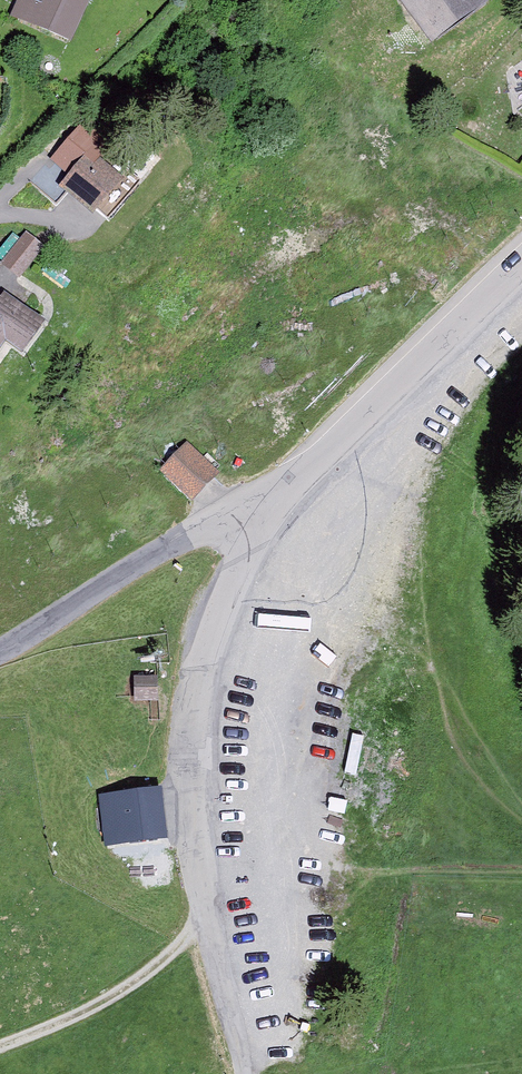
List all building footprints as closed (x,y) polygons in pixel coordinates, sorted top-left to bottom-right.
[(19,17),(61,37),(78,0),(27,0),(19,17)] [(429,33),(437,43),(482,9),(475,0),(422,0),(407,12),(426,36),(429,33)] [(71,174),(76,179),(65,190),(90,212),(112,187),(99,175),(108,165),(110,163),(100,154),(89,166),(83,161),(71,174)] [(92,210),(105,221),(134,187),(108,165),(99,175),(112,187),(92,210)] [(0,266),(0,269),(16,283),(40,255),(23,240),(0,266)] [(6,338),(21,349),(37,327),(7,305),(2,311),(0,310),(0,346),(6,338)] [(164,478),(193,502),(212,479),(183,455),(164,478)] [(137,699),(151,699),(150,680),(137,680),(137,699)] [(158,787),(152,787),(151,779),(103,784),(103,793),(107,833),(162,827),(158,787)]
